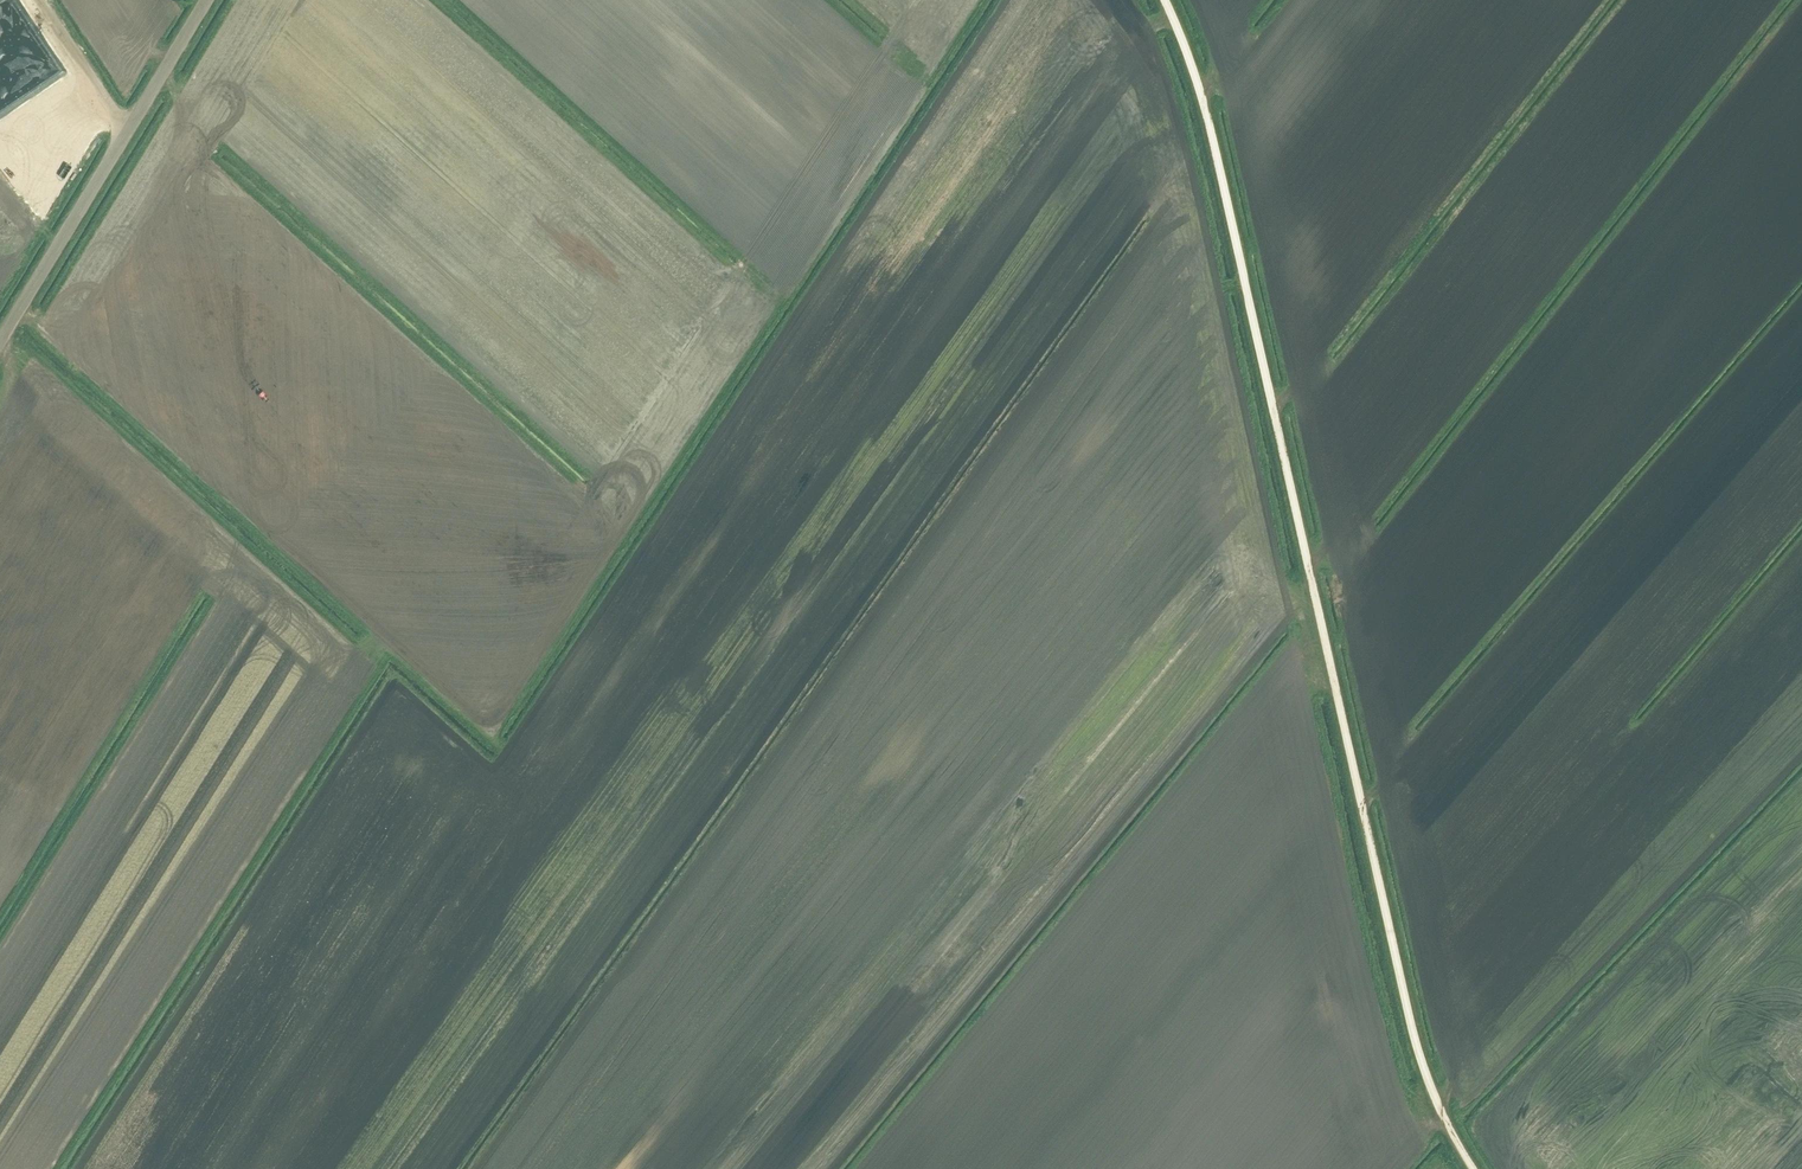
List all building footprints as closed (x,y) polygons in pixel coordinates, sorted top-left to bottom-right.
[(115,43),(106,47),(110,57),(119,54),(115,43)]
